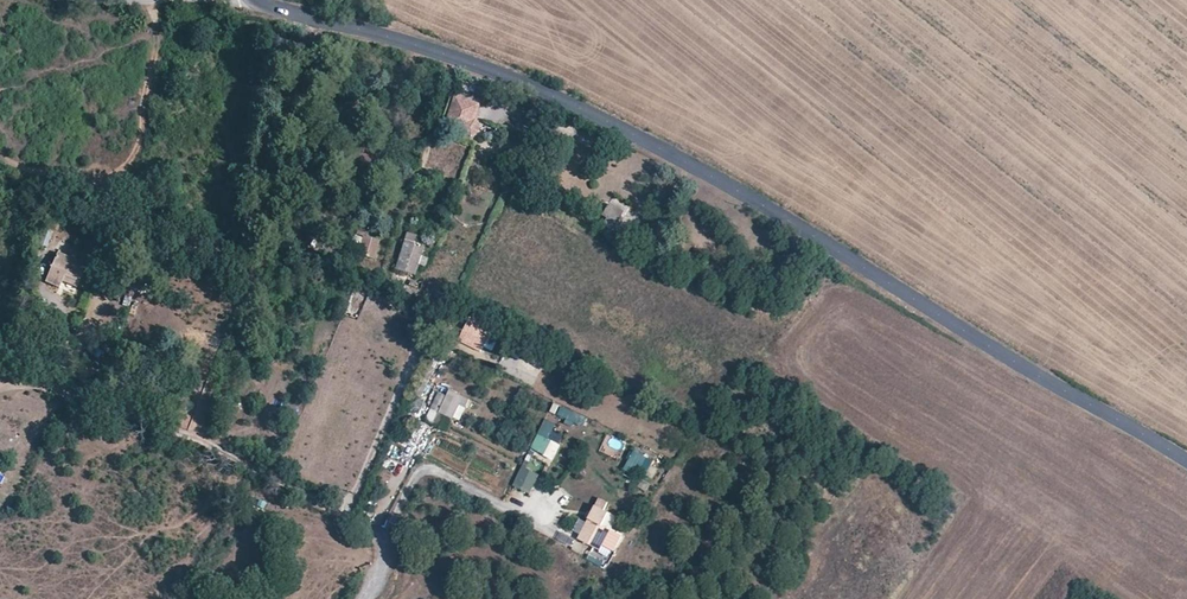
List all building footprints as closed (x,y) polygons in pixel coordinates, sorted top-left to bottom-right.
[(483,103),(453,94),(443,126),(473,135),(483,103)] [(601,225),(611,231),(621,212),(607,204),(600,217),(604,218),(601,225)] [(290,233),(296,234),(299,220),(289,217),(286,226),(291,227),(290,233)] [(379,239),(359,236),(357,255),(376,257),(379,239)] [(405,273),(413,245),(404,242),(396,271),(405,273)] [(422,249),(413,245),(405,273),(413,276),(422,249)] [(668,256),(686,267),(693,257),(675,246),(668,256)] [(44,282),(73,295),(86,264),(57,251),(44,282)] [(479,353),(489,335),(467,323),(457,341),(479,353)] [(532,384),(541,366),(508,349),(499,368),(532,384)] [(461,408),(469,411),(473,403),(452,391),(441,414),(455,421),(461,408)] [(544,420),(536,435),(547,441),(555,426),(544,420)] [(617,457),(625,442),(609,434),(601,449),(617,457)] [(536,435),(529,450),(551,462),(559,448),(547,441),(536,435)] [(623,470),(642,480),(653,459),(635,449),(623,470)] [(520,469),(512,485),(529,493),(537,477),(520,469)] [(601,545),(613,551),(622,533),(609,527),(615,513),(602,507),(606,499),(597,495),(576,541),(598,551),(601,545)] [(230,516),(237,520),(248,500),(242,496),(230,516)]
